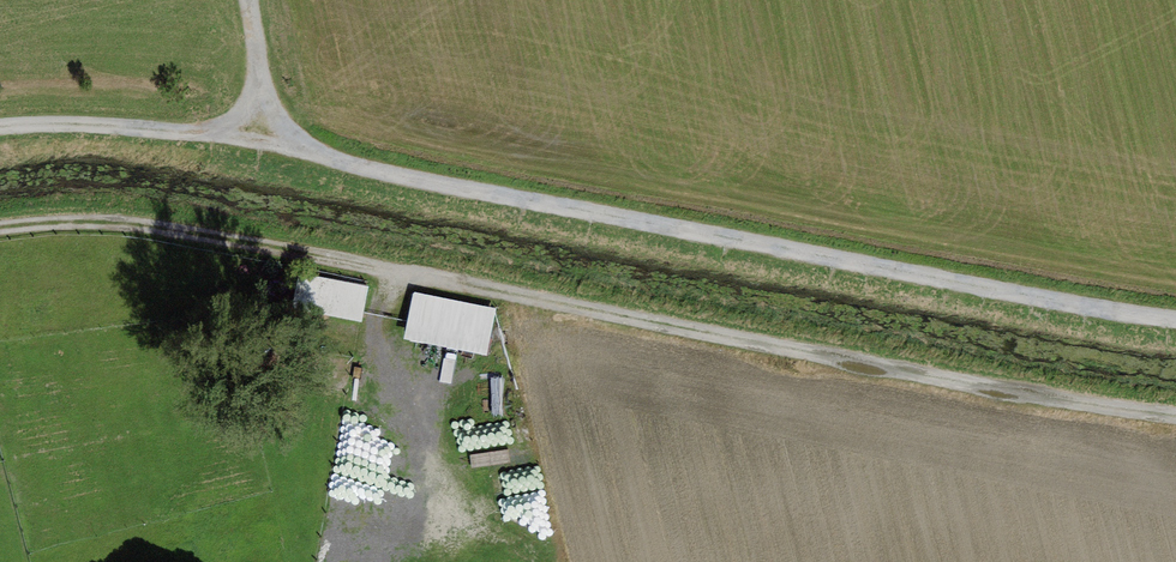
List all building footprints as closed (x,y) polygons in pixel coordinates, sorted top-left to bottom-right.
[(297,307),(367,318),(373,281),(302,271),(297,307)] [(491,354),(501,306),(418,288),(407,336),(491,354)]
